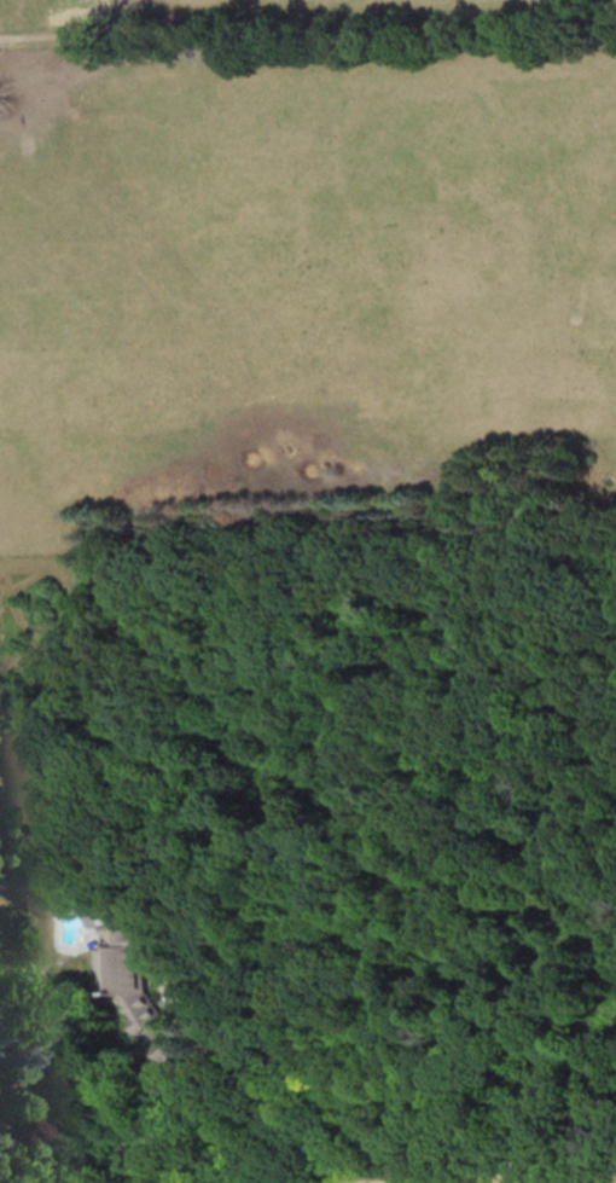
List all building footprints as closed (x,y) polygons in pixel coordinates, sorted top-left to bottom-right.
[(141,916),(112,918),(111,901),(86,903),(88,926),(104,925),(105,944),(95,945),(98,994),(124,992),(126,1027),(148,1026),(141,916)]
